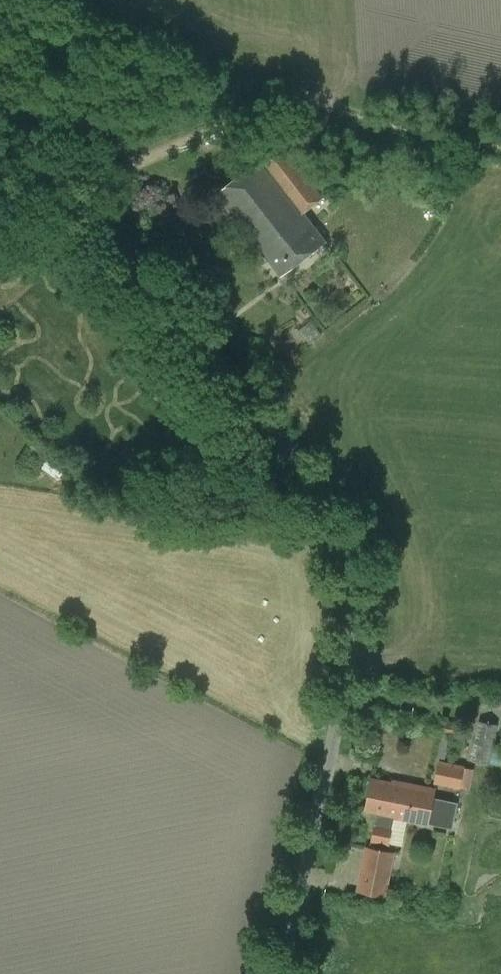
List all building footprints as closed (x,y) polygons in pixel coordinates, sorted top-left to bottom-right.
[(281,275),(326,240),(304,211),(321,196),(281,145),(218,193),(281,275)] [(491,761),(498,724),(479,720),(472,757),(491,761)] [(462,787),(465,764),(439,759),(435,782),(462,787)] [(456,803),(433,798),(435,789),(393,779),(392,781),(373,777),(366,806),(378,809),(375,826),(391,828),(394,814),(428,822),(429,820),(451,825),(456,803)] [(374,826),(372,841),(388,844),(391,828),(375,826),(374,826)] [(357,891),(387,896),(395,851),(365,846),(357,891)]
